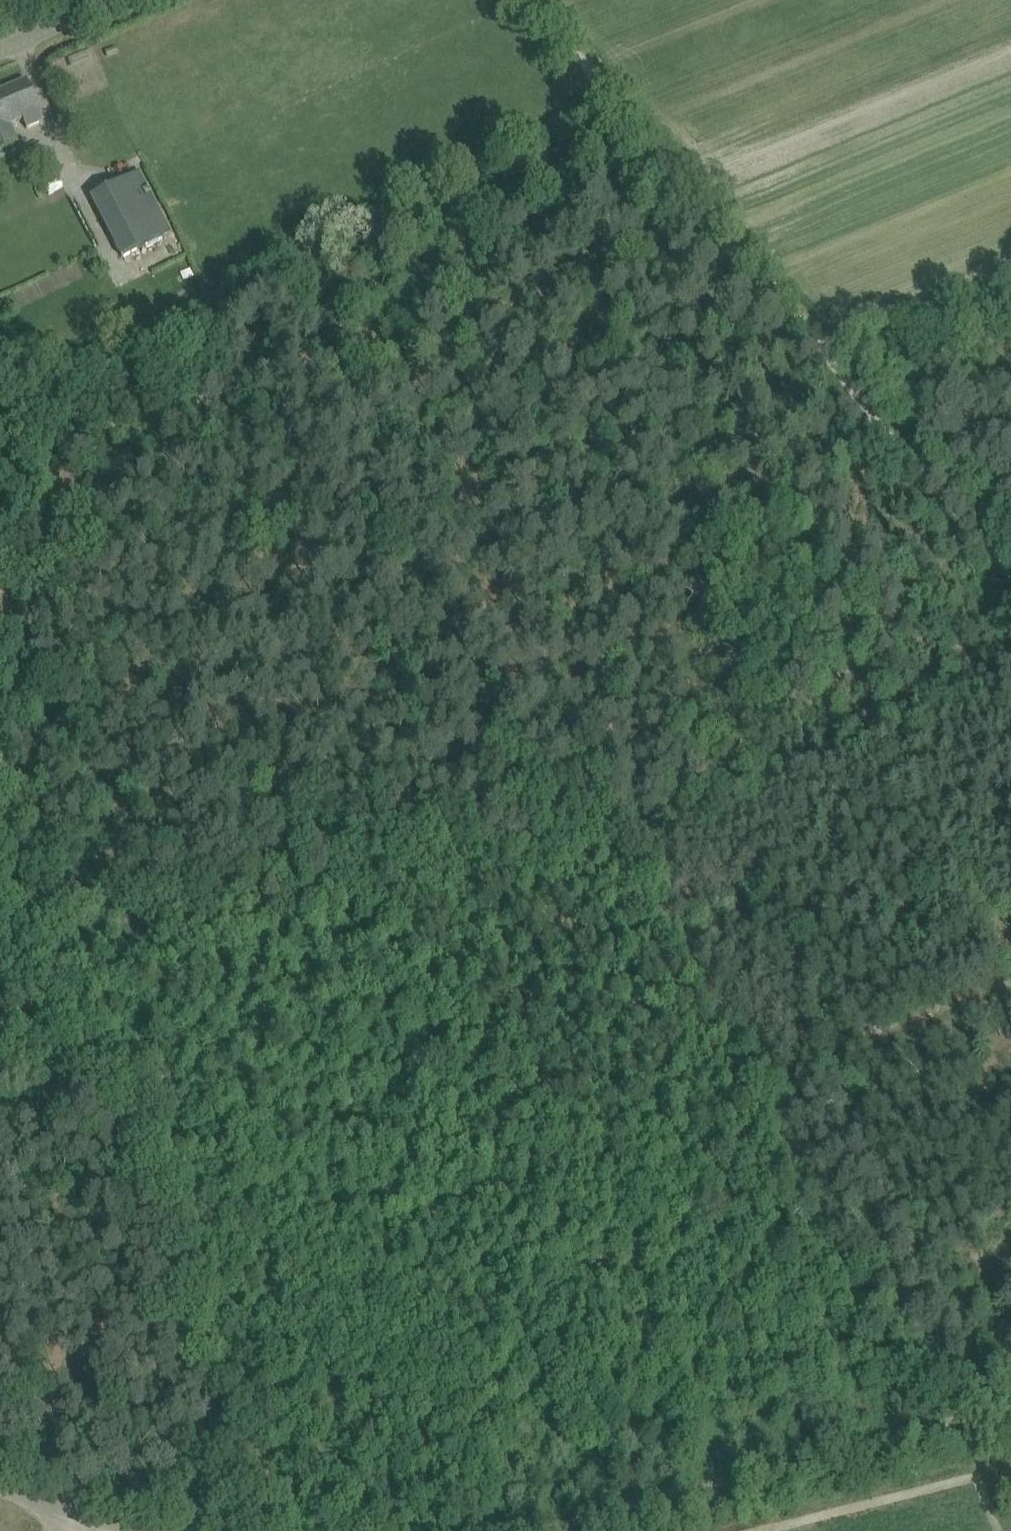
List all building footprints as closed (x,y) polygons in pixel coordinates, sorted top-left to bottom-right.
[(0,92),(0,150),(19,143),(17,139),(15,139),(9,125),(25,119),(29,128),(44,122),(27,80),(0,92)] [(133,174),(90,196),(121,257),(164,235),(133,174)]
